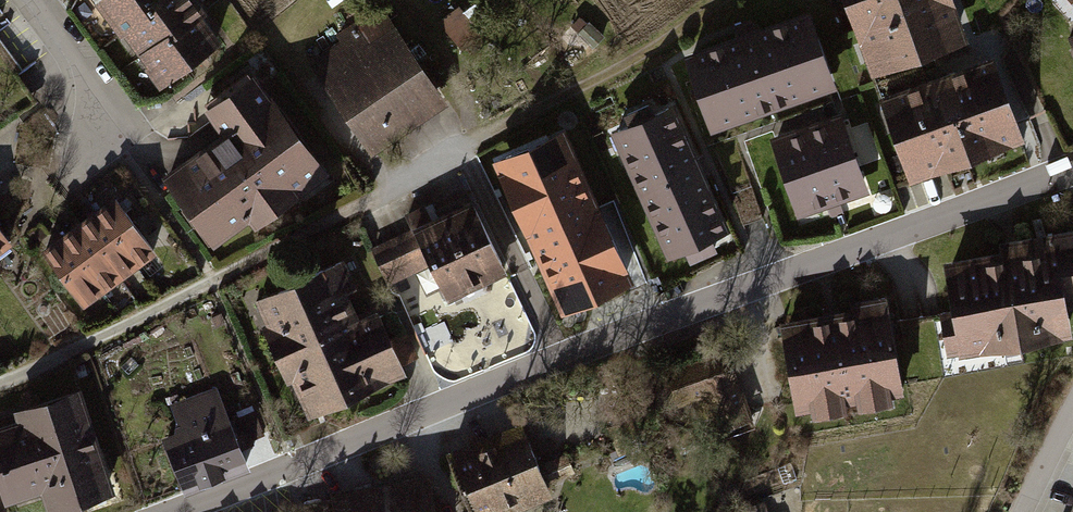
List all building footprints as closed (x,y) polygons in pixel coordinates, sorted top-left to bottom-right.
[(101,7),(164,93),(225,48),(207,22),(215,16),(204,0),(111,0),(101,7)] [(866,76),(964,40),(949,0),(839,0),(866,76)] [(480,35),(459,8),(440,22),(461,49),(480,35)] [(380,9),(303,60),(366,154),(443,103),(380,9)] [(808,10),(682,54),(709,132),(835,88),(808,10)] [(605,35),(584,15),(573,27),(593,47),(605,35)] [(1064,49),(1072,67),(1072,44),(1064,49)] [(988,54),(873,96),(904,181),(1019,140),(988,54)] [(226,136),(168,179),(219,248),(253,223),(259,231),(333,176),(259,76),(209,113),(226,136)] [(729,230),(671,102),(606,132),(664,259),(729,230)] [(866,194),(838,113),(767,137),(795,218),(866,194)] [(624,279),(561,137),(502,164),(565,305),(624,279)] [(117,198),(46,252),(94,315),(165,260),(117,198)] [(503,272),(469,199),(365,248),(382,284),(427,264),(444,300),(503,272)] [(938,260),(946,310),(934,312),(941,354),(952,352),(954,356),(1068,337),(1063,308),(1072,306),(1072,227),(992,241),(994,250),(938,260)] [(8,241),(0,230),(0,247),(8,241)] [(352,289),(338,260),(246,302),(302,421),(403,375),(374,310),(355,318),(344,293),(352,289)] [(845,308),(772,320),(789,413),(804,410),(805,418),(842,412),(840,404),(851,402),(852,409),(887,403),(885,395),(897,393),(880,295),(843,301),(845,308)] [(725,347),(662,370),(676,408),(714,395),(727,432),(753,423),(725,347)] [(213,386),(165,405),(171,423),(169,432),(157,437),(180,495),(245,469),(213,386)] [(0,430),(0,484),(8,509),(44,497),(49,511),(73,511),(120,497),(85,391),(15,414),(19,424),(0,430)] [(442,451),(468,511),(508,511),(549,495),(517,420),(442,451)]
